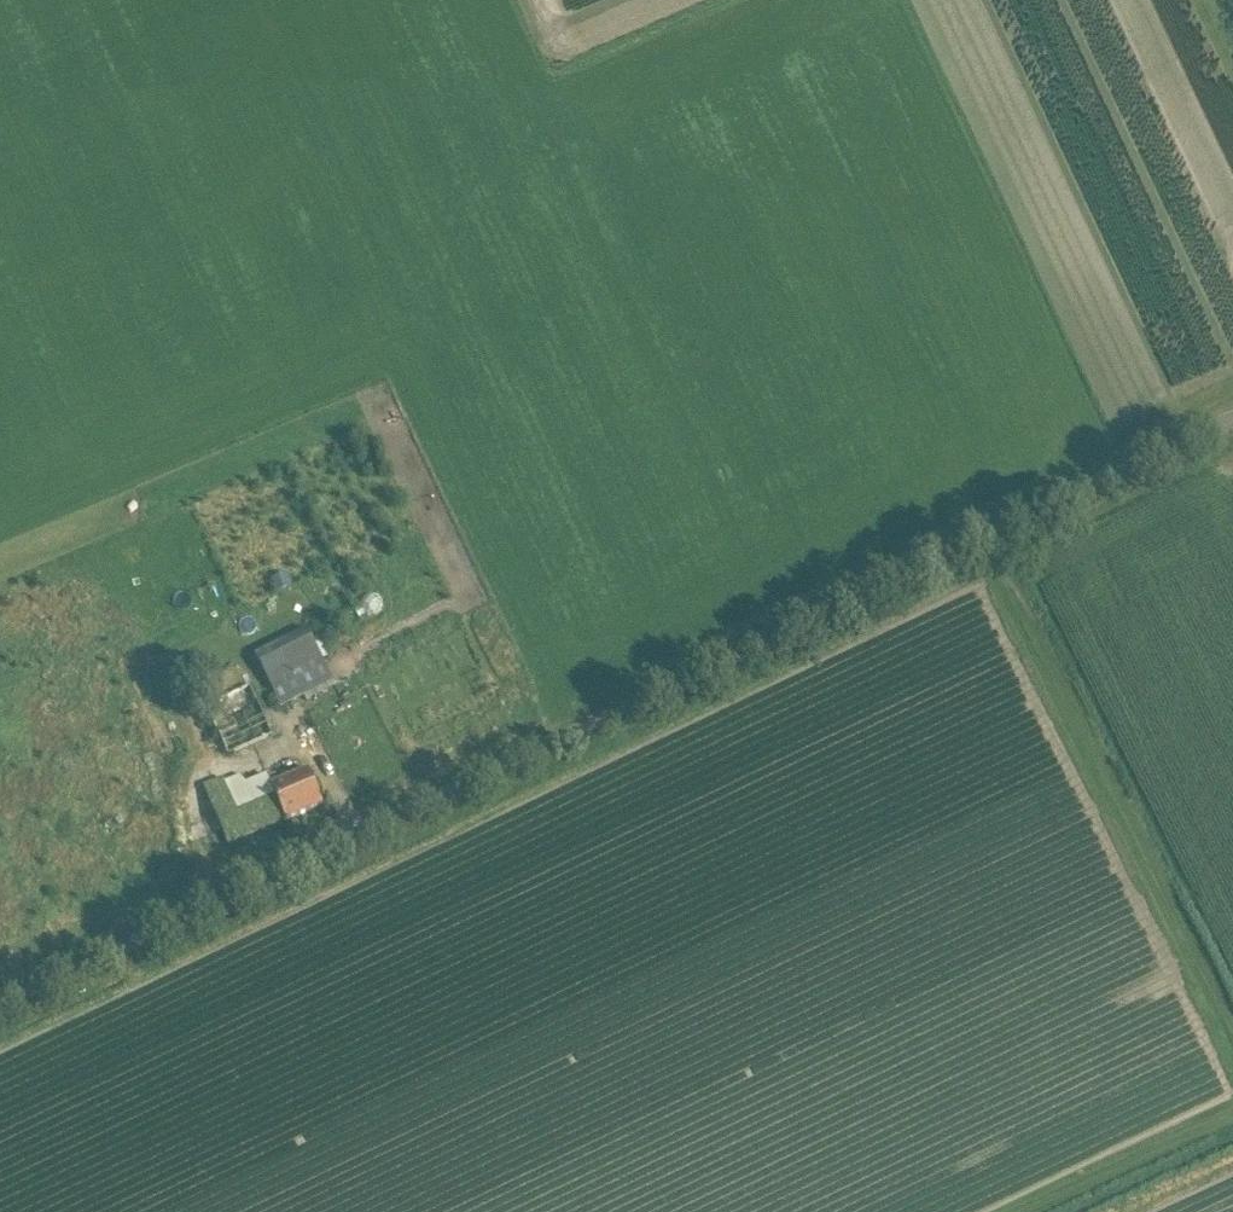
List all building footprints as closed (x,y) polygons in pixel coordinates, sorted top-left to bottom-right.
[(287,572),(272,579),(277,592),(293,586),(287,572)] [(334,680),(308,628),(256,654),(282,706),(334,680)] [(323,804),(309,769),(280,780),(276,772),(268,775),(267,774),(228,790),(223,777),(204,785),(228,844),(323,804)]
